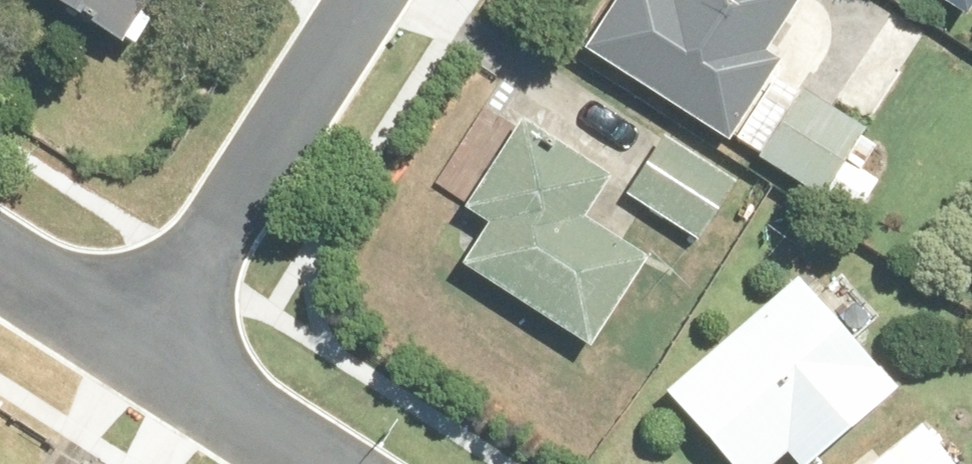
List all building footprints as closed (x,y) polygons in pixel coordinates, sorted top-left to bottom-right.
[(140,58),(179,0),(53,0),(140,58)] [(567,49),(706,149),(764,68),(747,55),(787,0),(602,0),(567,49)] [(948,17),(959,0),(921,0),(948,17)] [(872,146),(791,93),(780,112),(754,95),(721,145),(844,224),(872,180),(857,170),(872,146)] [(597,180),(508,121),(447,213),(475,231),(449,271),(571,352),(630,262),(569,222),(597,180)] [(727,181),(656,137),(614,202),(685,247),(727,181)] [(770,459),(774,463),(816,463),(889,401),(861,368),(785,279),(649,395),(708,463),(764,463),(770,459)]
